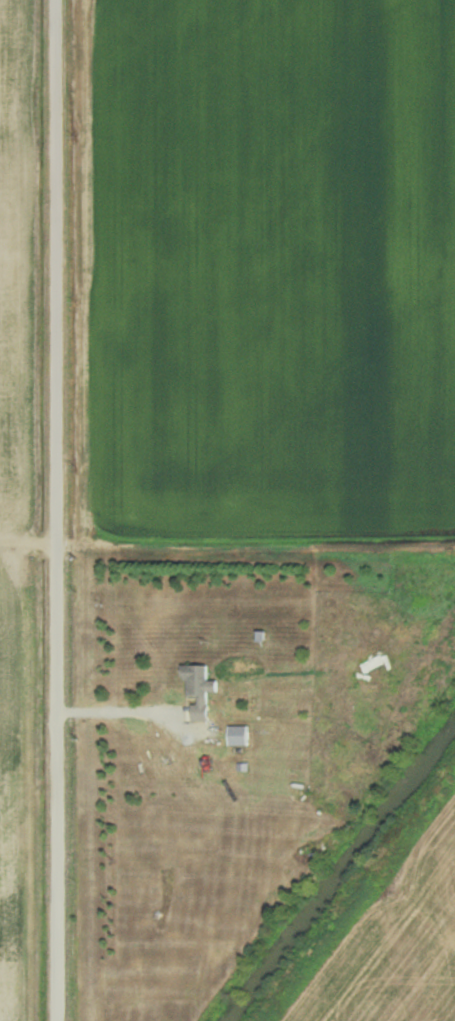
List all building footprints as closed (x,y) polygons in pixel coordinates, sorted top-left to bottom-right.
[(207,678),(217,678),(217,688),(207,688),(207,693),(188,694),(188,677),(186,677),(186,673),(183,673),(183,663),(207,663),(207,678)] [(303,670),(314,669),(314,680),(303,680),(303,670)] [(231,746),(249,746),(250,727),(231,727),(231,746)]
